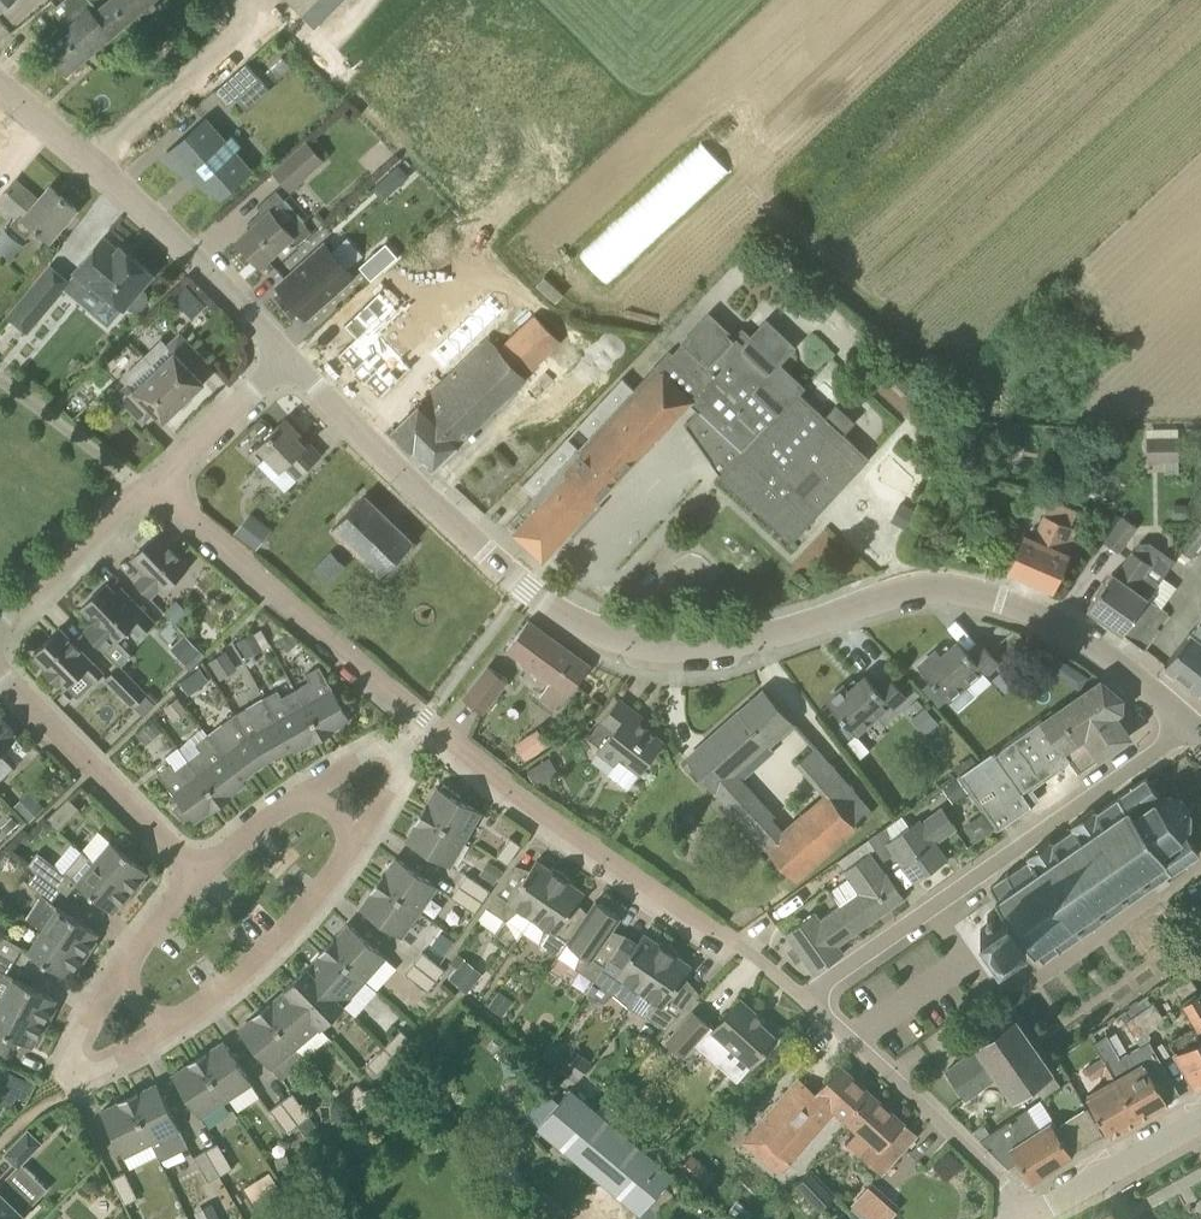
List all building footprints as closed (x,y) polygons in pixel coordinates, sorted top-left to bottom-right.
[(13,0),(0,0),(0,12),(13,0)] [(67,74),(151,0),(110,0),(99,10),(90,0),(63,0),(52,9),(66,25),(42,45),(67,74)] [(315,28),(343,0),(287,0),(315,28)] [(247,63),(215,91),(227,105),(260,77),(247,63)] [(206,120),(163,158),(188,174),(196,167),(221,196),(250,170),(234,152),(242,146),(232,135),(225,141),(206,120)] [(273,170),(291,191),(325,162),(307,141),(273,170)] [(691,154),(664,180),(689,206),(716,180),(691,154)] [(410,176),(398,161),(388,169),(401,184),(410,176)] [(50,239),(77,209),(73,206),(74,204),(66,197),(65,199),(50,187),(39,200),(15,180),(0,199),(0,201),(18,216),(12,223),(27,236),(35,227),(50,239)] [(261,211),(248,223),(252,227),(237,240),(260,266),(307,224),(298,214),(277,190),(258,207),(261,211)] [(120,246),(118,249),(103,237),(73,272),(102,296),(91,310),(109,325),(126,305),(130,309),(136,310),(142,308),(146,304),(147,297),(145,292),(141,288),(153,274),(120,246)] [(386,242),(360,266),(372,279),(398,256),(386,242)] [(325,244),(278,286),(307,318),(354,276),(325,244)] [(27,331),(69,281),(51,266),(8,316),(27,331)] [(187,286),(173,299),(192,318),(205,305),(187,286)] [(490,337),(393,430),(412,450),(412,449),(432,470),(527,378),(526,376),(561,342),(536,316),(534,317),(525,307),(492,339),(490,337)] [(825,417),(809,402),(799,392),(805,387),(779,363),(796,346),(767,319),(751,336),(747,333),(738,332),(735,336),(709,312),(682,341),(686,344),(676,355),(707,384),(690,402),(698,410),(685,424),(712,461),(719,456),(729,465),(720,475),(791,541),(869,458),(844,434),(855,422),(837,405),(825,417)] [(369,324),(336,356),(350,371),(349,372),(362,386),(364,385),(378,400),(411,369),(369,324)] [(167,388),(181,404),(205,381),(196,373),(208,361),(180,332),(167,344),(174,351),(156,368),(171,384),(167,388)] [(707,384),(676,355),(670,350),(559,469),(555,469),(555,470),(555,473),(519,512),(528,519),(515,533),(543,559),(580,519),(585,524),(603,506),(598,501),(690,402),(707,384)] [(171,384),(156,368),(145,356),(121,378),(126,383),(114,395),(142,425),(155,413),(163,422),(181,404),(167,388),(171,384)] [(249,454),(258,464),(272,478),(284,467),(296,480),(322,455),(286,418),(249,454)] [(1043,432),(1043,433),(1043,434),(1044,434),(1044,435),(1044,436),(1045,436),(1045,437),(1046,437),(1047,437),(1047,438),(1048,438),(1049,438),(1050,438),(1050,437),(1051,437),(1052,437),(1052,436),(1053,435),(1053,434),(1053,433),(1053,432),(1053,431),(1053,430),(1052,430),(1052,429),(1051,429),(1051,428),(1050,428),(1049,428),(1048,428),(1047,428),(1046,428),(1045,429),(1044,429),(1044,430),(1044,431),(1043,431),(1043,432)] [(1146,437),(1146,458),(1178,458),(1177,437),(1146,437)] [(1179,458),(1166,459),(1166,463),(1166,472),(1175,472),(1179,472),(1179,466),(1179,458)] [(380,576),(413,542),(364,495),(332,528),(380,576)] [(1011,567),(1010,569),(1032,579),(1041,583),(1053,588),(1054,586),(1053,586),(1067,551),(1061,548),(1078,509),(1075,507),(1053,498),(1035,537),(1029,534),(1026,533),(1019,551),(1011,568),(1011,567)] [(901,502),(892,520),(905,527),(914,509),(901,502)] [(1174,504),(1170,508),(1170,515),(1174,519),(1185,519),(1190,515),(1190,509),(1185,504),(1174,504)] [(247,512),(234,532),(257,546),(269,525),(247,512)] [(1105,542),(1120,553),(1138,527),(1123,516),(1105,542)] [(1200,546),(1200,525),(1182,550),(1192,558),(1200,546)] [(167,542),(189,562),(198,552),(176,532),(167,542)] [(135,582),(150,597),(160,587),(163,590),(188,566),(157,534),(132,558),(146,572),(135,582)] [(1113,572),(1088,607),(1123,632),(1148,597),(1159,582),(1146,572),(1152,564),(1134,550),(1116,575),(1113,572)] [(329,583),(346,565),(332,551),(314,569),(329,583)] [(106,583),(82,607),(95,620),(85,631),(104,651),(131,625),(140,634),(153,621),(125,592),(120,597),(106,583)] [(1172,614),(1149,597),(1123,632),(1146,649),(1172,614)] [(165,611),(176,622),(188,611),(177,600),(165,611)] [(514,640),(507,650),(517,657),(546,678),(553,684),(569,695),(590,667),(591,666),(584,661),(560,643),(548,634),(532,623),(529,620),(514,640)] [(284,627),(274,639),(289,652),(299,640),(284,627)] [(92,661),(60,628),(34,653),(48,668),(45,671),(58,683),(60,681),(66,687),(83,670),(94,681),(103,673),(92,661)] [(1165,665),(1180,677),(1199,692),(1200,689),(1200,638),(1192,631),(1190,633),(1180,646),(1165,665)] [(237,642),(247,659),(264,650),(255,632),(237,642)] [(187,634),(173,647),(186,660),(199,646),(187,634)] [(986,674),(994,667),(999,662),(982,641),(969,652),(959,641),(943,655),(938,649),(919,666),(949,700),(983,670),(986,674)] [(224,651),(209,662),(218,675),(233,665),(224,651)] [(1037,666),(1067,682),(1074,669),(1044,653),(1037,666)] [(145,695),(147,694),(119,666),(106,678),(134,705),(136,703),(144,711),(146,709),(148,710),(154,704),(145,695)] [(338,698),(320,666),(306,674),(310,681),(296,689),(323,737),(329,734),(328,732),(350,719),(347,714),(353,707),(341,696),(338,698)] [(507,680),(489,666),(464,699),(481,712),(507,680)] [(188,676),(199,692),(211,684),(200,668),(188,676)] [(845,722),(856,735),(890,704),(893,708),(907,696),(889,676),(877,687),(866,675),(850,689),(845,684),(826,700),(845,722)] [(977,762),(957,776),(996,829),(1034,803),(1033,803),(1039,799),(1031,789),(1060,769),(1057,765),(1068,758),(1078,772),(1130,736),(1115,715),(1117,713),(1116,713),(1119,711),(1120,711),(1121,710),(1120,709),(1119,710),(1117,707),(1118,701),(1120,699),(1121,699),(1122,698),(1120,697),(1113,691),(1112,690),(1105,684),(1101,681),(1044,720),(1042,717),(977,762)] [(264,697),(292,748),(294,751),(317,738),(318,740),(323,737),(296,689),(282,697),(278,689),(264,697)] [(697,750),(686,759),(717,794),(740,773),(795,725),(790,718),(765,689),(763,691),(749,703),(706,741),(697,750)] [(166,706),(171,712),(182,703),(177,697),(166,706)] [(235,714),(266,761),(287,749),(288,751),(292,748),(264,697),(235,714)] [(608,773),(628,788),(664,741),(628,713),(632,708),(619,698),(588,738),(600,747),(597,751),(615,765),(608,773)] [(925,707),(912,718),(925,733),(938,722),(925,707)] [(209,734),(244,780),(248,777),(247,775),(266,761),(235,714),(209,734)] [(15,738),(12,734),(14,731),(1,718),(0,720),(0,753),(15,738)] [(162,731),(154,719),(143,727),(152,739),(162,731)] [(845,722),(838,728),(849,741),(856,735),(845,722)] [(537,727),(515,742),(525,758),(548,743),(537,727)] [(801,755),(811,739),(796,729),(785,745),(801,755)] [(188,760),(222,804),(227,800),(225,798),(246,783),(244,780),(209,734),(196,744),(201,750),(188,760)] [(14,767),(0,753),(0,780),(14,767)] [(525,768),(535,784),(559,770),(549,754),(525,768)] [(955,777),(957,776),(977,762),(971,755),(950,770),(955,777)] [(175,770),(170,763),(157,773),(180,802),(173,808),(184,820),(191,817),(195,822),(215,806),(217,808),(222,804),(188,760),(175,770)] [(1127,906),(1130,904),(1128,902),(1148,888),(1150,891),(1152,889),(1150,886),(1154,884),(1159,890),(1170,882),(1166,876),(1171,872),(1171,873),(1200,853),(1187,834),(1183,836),(1182,835),(1190,824),(1191,811),(1183,800),(1170,795),(1158,799),(1157,798),(1160,796),(1147,776),(1118,796),(1119,797),(1097,812),(1094,808),(1071,824),(1074,828),(1053,843),(1050,839),(1027,855),(1030,859),(1010,873),(1008,871),(1005,873),(1007,875),(990,887),(997,898),(996,899),(1005,912),(998,917),(996,913),(991,912),(987,915),(987,919),(989,923),(980,929),(986,938),(982,940),(990,951),(993,948),(999,957),(1024,939),(1033,952),(1036,950),(1044,961),(1059,950),(1061,953),(1064,950),(1062,948),(1081,935),(1083,937),(1086,935),(1084,933),(1103,919),(1105,922),(1108,920),(1106,917),(1125,904),(1127,906)] [(958,779),(944,788),(954,802),(967,793),(958,779)] [(420,813),(465,839),(481,812),(459,799),(461,797),(444,784),(441,789),(437,787),(427,805),(426,804),(420,813)] [(30,821),(45,806),(29,790),(14,805),(30,821)] [(756,791),(732,812),(763,847),(794,881),(813,864),(829,851),(844,838),(854,829),(823,794),(784,829),(773,816),(776,814),(756,791)] [(68,798),(47,819),(58,830),(79,809),(68,798)] [(896,819),(868,838),(874,847),(884,860),(896,852),(916,880),(924,874),(945,859),(942,854),(933,842),(955,827),(941,809),(920,824),(918,821),(910,827),(901,815),(896,819)] [(406,841),(450,866),(465,839),(420,813),(415,822),(416,823),(406,841)] [(12,815),(2,826),(8,833),(19,822),(12,815)] [(496,857),(508,865),(522,845),(510,837),(496,857)] [(148,871),(111,840),(94,860),(94,861),(133,894),(145,880),(143,877),(148,871)] [(133,894),(94,861),(82,850),(64,872),(48,860),(46,858),(39,852),(30,864),(38,870),(37,871),(61,889),(64,885),(70,877),(76,881),(113,912),(118,906),(121,908),(133,894)] [(838,884),(829,890),(839,904),(858,931),(875,919),(894,906),(905,898),(887,871),(885,872),(870,850),(849,865),(843,869),(848,876),(838,884)] [(438,886),(396,857),(384,874),(383,873),(377,881),(420,911),(438,886)] [(488,860),(479,874),(494,884),(504,870),(488,860)] [(487,907),(507,921),(517,939),(523,931),(532,918),(564,872),(549,866),(549,868),(537,860),(530,869),(530,870),(524,878),(512,870),(507,878),(490,902),(487,907)] [(26,918),(43,929),(86,957),(97,941),(93,939),(96,935),(98,933),(93,930),(58,906),(51,902),(61,889),(37,871),(27,883),(42,894),(26,918)] [(564,872),(532,918),(544,927),(540,943),(559,956),(584,919),(583,918),(572,911),(585,892),(572,884),(573,883),(572,881),(564,872)] [(467,874),(460,886),(483,901),(491,890),(467,874)] [(372,891),(360,908),(402,937),(420,911),(377,881),(371,890),(372,891)] [(483,901),(460,886),(452,897),(475,913),(483,901)] [(584,919),(559,956),(575,967),(595,980),(620,943),(608,935),(621,917),(595,900),(586,912),(583,918),(584,919)] [(815,910),(785,933),(814,974),(844,953),(838,945),(858,931),(839,904),(821,918),(815,910)] [(333,937),(327,945),(366,980),(386,957),(348,923),(335,938),(333,937)] [(86,957),(43,929),(28,951),(29,951),(68,977),(73,971),(76,973),(82,965),(86,957)] [(441,933),(433,945),(445,953),(453,941),(441,933)] [(595,980),(588,990),(604,1002),(614,993),(623,981),(639,992),(671,945),(669,944),(657,940),(656,941),(644,933),(638,942),(626,934),(626,935),(620,943),(595,980)] [(21,949),(22,947),(0,934),(0,952),(14,961),(21,949)] [(321,954),(308,968),(345,1002),(366,980),(327,945),(319,953),(321,954)] [(666,1029),(668,1027),(698,996),(679,984),(692,966),(680,958),(681,956),(671,945),(630,1004),(666,1029)] [(14,961),(0,952),(0,970),(6,974),(14,961)] [(450,977),(467,992),(483,973),(459,952),(451,962),(457,967),(450,977)] [(422,953),(414,963),(436,980),(444,970),(422,953)] [(436,980),(414,963),(406,974),(428,991),(436,980)] [(284,989),(284,991),(321,1028),(336,1013),(345,1005),(344,1004),(345,1002),(308,968),(307,967),(299,975),(284,989)] [(13,977),(6,974),(0,970),(0,1000),(48,1024),(56,1007),(53,1006),(56,999),(49,995),(13,977)] [(1168,1041),(1175,1051),(1172,1052),(1194,1088),(1200,1084),(1200,995),(1199,992),(1190,978),(1175,987),(1195,1025),(1168,1041)] [(502,1016),(513,1000),(499,990),(488,1005),(502,1016)] [(264,1006),(260,1009),(296,1050),(321,1028),(284,991),(270,1003),(270,1002),(264,1006)] [(693,1010),(666,1041),(684,1057),(696,1044),(706,1053),(713,1053),(723,1042),(737,1054),(751,1066),(765,1051),(777,1037),(762,1024),(765,1020),(756,1012),(741,999),(715,1029),(693,1010)] [(0,1000),(0,1054),(6,1057),(15,1038),(22,1041),(32,1046),(36,1039),(39,1041),(48,1024),(0,1000)] [(239,1030),(255,1048),(273,1070),(296,1050),(260,1009),(254,1015),(255,1016),(239,1030)] [(1013,1098),(1053,1070),(1017,1020),(1018,1020),(1016,1018),(1015,1019),(1015,1020),(978,1045),(976,1046),(978,1048),(998,1076),(1013,1098)] [(384,1047),(394,1057),(411,1039),(400,1029),(384,1047)] [(542,1030),(534,1040),(543,1047),(551,1038),(542,1030)] [(1180,1094),(1150,1041),(1121,1057),(1107,1035),(1094,1043),(1103,1056),(1139,1120),(1168,1103),(1167,1101),(1180,1094)] [(207,1051),(198,1057),(229,1100),(255,1083),(224,1041),(207,1051)] [(394,1057),(384,1047),(367,1064),(377,1074),(394,1057)] [(574,1048),(562,1066),(580,1079),(592,1061),(574,1048)] [(965,1099),(998,1076),(978,1048),(945,1071),(965,1099)] [(1103,1056),(1084,1069),(1091,1079),(1103,1071),(1110,1082),(1086,1095),(1110,1136),(1139,1120),(1103,1056)] [(229,1100),(198,1057),(190,1064),(191,1065),(174,1077),(202,1117),(229,1100)] [(753,1129),(790,1162),(791,1162),(835,1113),(846,1123),(871,1093),(841,1065),(817,1093),(799,1077),(753,1129)] [(0,1083),(0,1093),(18,1103),(29,1082),(6,1071),(0,1083)] [(138,1091),(128,1096),(152,1143),(179,1130),(167,1105),(157,1083),(138,1092),(138,1091)] [(368,1093),(358,1083),(342,1099),(352,1109),(368,1093)] [(536,1128),(639,1214),(647,1204),(674,1175),(571,1087),(559,1100),(539,1125),(536,1128)] [(546,1091),(525,1113),(539,1125),(559,1100),(546,1091)] [(280,1100),(298,1123),(302,1120),(309,1115),(292,1092),(280,1100)] [(918,1135),(871,1093),(846,1123),(858,1133),(848,1144),(864,1158),(862,1160),(881,1175),(918,1135)] [(101,1111),(124,1157),(152,1143),(128,1096),(119,1100),(120,1102),(101,1111)] [(298,1123),(280,1100),(269,1109),(286,1132),(298,1123)] [(1102,1134),(1094,1118),(1088,1109),(1054,1128),(1049,1122),(1040,1128),(1026,1108),(980,1140),(1008,1167),(1009,1166),(1019,1160),(1033,1181),(1072,1157),(1073,1159),(1105,1140),(1102,1134)] [(315,1123),(309,1115),(302,1120),(308,1128),(315,1123)] [(18,1167),(22,1163),(42,1143),(28,1129),(4,1154),(18,1167)] [(484,1136),(473,1148),(484,1158),(495,1146),(484,1136)] [(218,1144),(206,1151),(220,1176),(232,1169),(218,1144)] [(933,1162),(946,1175),(961,1160),(948,1147),(933,1162)] [(220,1176),(206,1151),(193,1158),(207,1183),(220,1176)] [(274,1157),(277,1168),(291,1165),(288,1153),(274,1157)] [(691,1154),(678,1169),(702,1188),(714,1173),(691,1154)] [(818,1211),(836,1194),(812,1170),(795,1186),(818,1211)] [(137,1198),(135,1194),(125,1172),(112,1178),(125,1204),(137,1198)] [(35,1200),(9,1176),(0,1185),(0,1218),(19,1218),(23,1215),(22,1214),(35,1200)] [(650,1206),(659,1214),(672,1199),(676,1203),(687,1191),(674,1179),(650,1206)] [(849,1203),(869,1218),(887,1218),(896,1208),(864,1183),(849,1203)] [(639,1214),(634,1218),(664,1218),(659,1214),(650,1206),(647,1204),(639,1214)] [(196,1217),(197,1218),(220,1218),(216,1209),(196,1217)] [(1110,1211),(1095,1218),(1115,1218),(1110,1211)]
